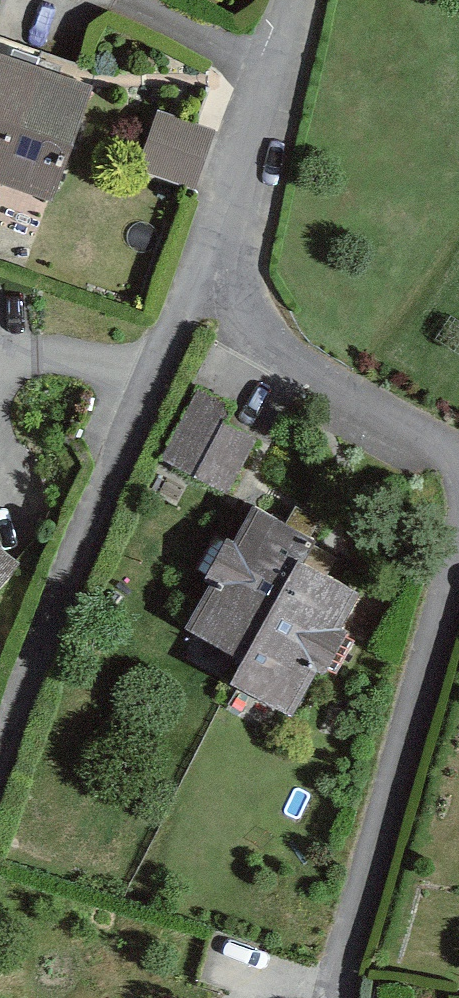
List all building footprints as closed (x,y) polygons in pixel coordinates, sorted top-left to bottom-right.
[(0,52),(0,180),(52,198),(92,84),(0,52)] [(158,106),(139,166),(200,181),(217,129),(158,106)] [(250,441),(196,412),(173,454),(228,483),(250,441)] [(304,534),(258,508),(197,616),(252,648),(239,671),(291,700),(353,591),(291,556),(304,534)] [(0,547),(0,573),(13,558),(0,547)]
